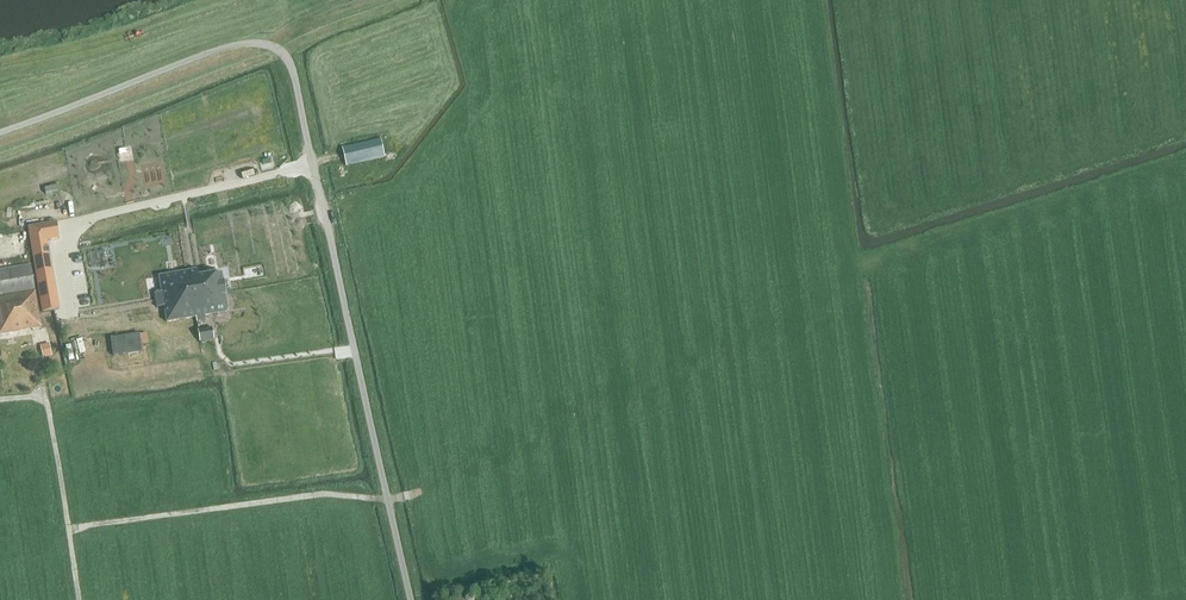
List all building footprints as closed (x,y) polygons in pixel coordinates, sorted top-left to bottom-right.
[(385,156),(381,139),(342,148),(346,165),(385,156)] [(56,222),(28,227),(43,312),(59,309),(50,255),(48,255),(45,241),(48,240),(59,238),(56,222)] [(0,270),(0,297),(35,291),(31,265),(0,270)] [(197,270),(159,276),(162,292),(155,294),(157,308),(164,306),(167,322),(196,317),(197,322),(206,320),(205,316),(228,312),(222,273),(204,276),(204,278),(198,279),(197,270)] [(41,327),(35,292),(0,298),(0,335),(41,327)] [(37,329),(40,338),(49,335),(46,326),(37,329)] [(139,334),(110,338),(112,347),(113,356),(142,352),(139,334)] [(44,338),(48,351),(58,348),(54,335),(44,338)]
